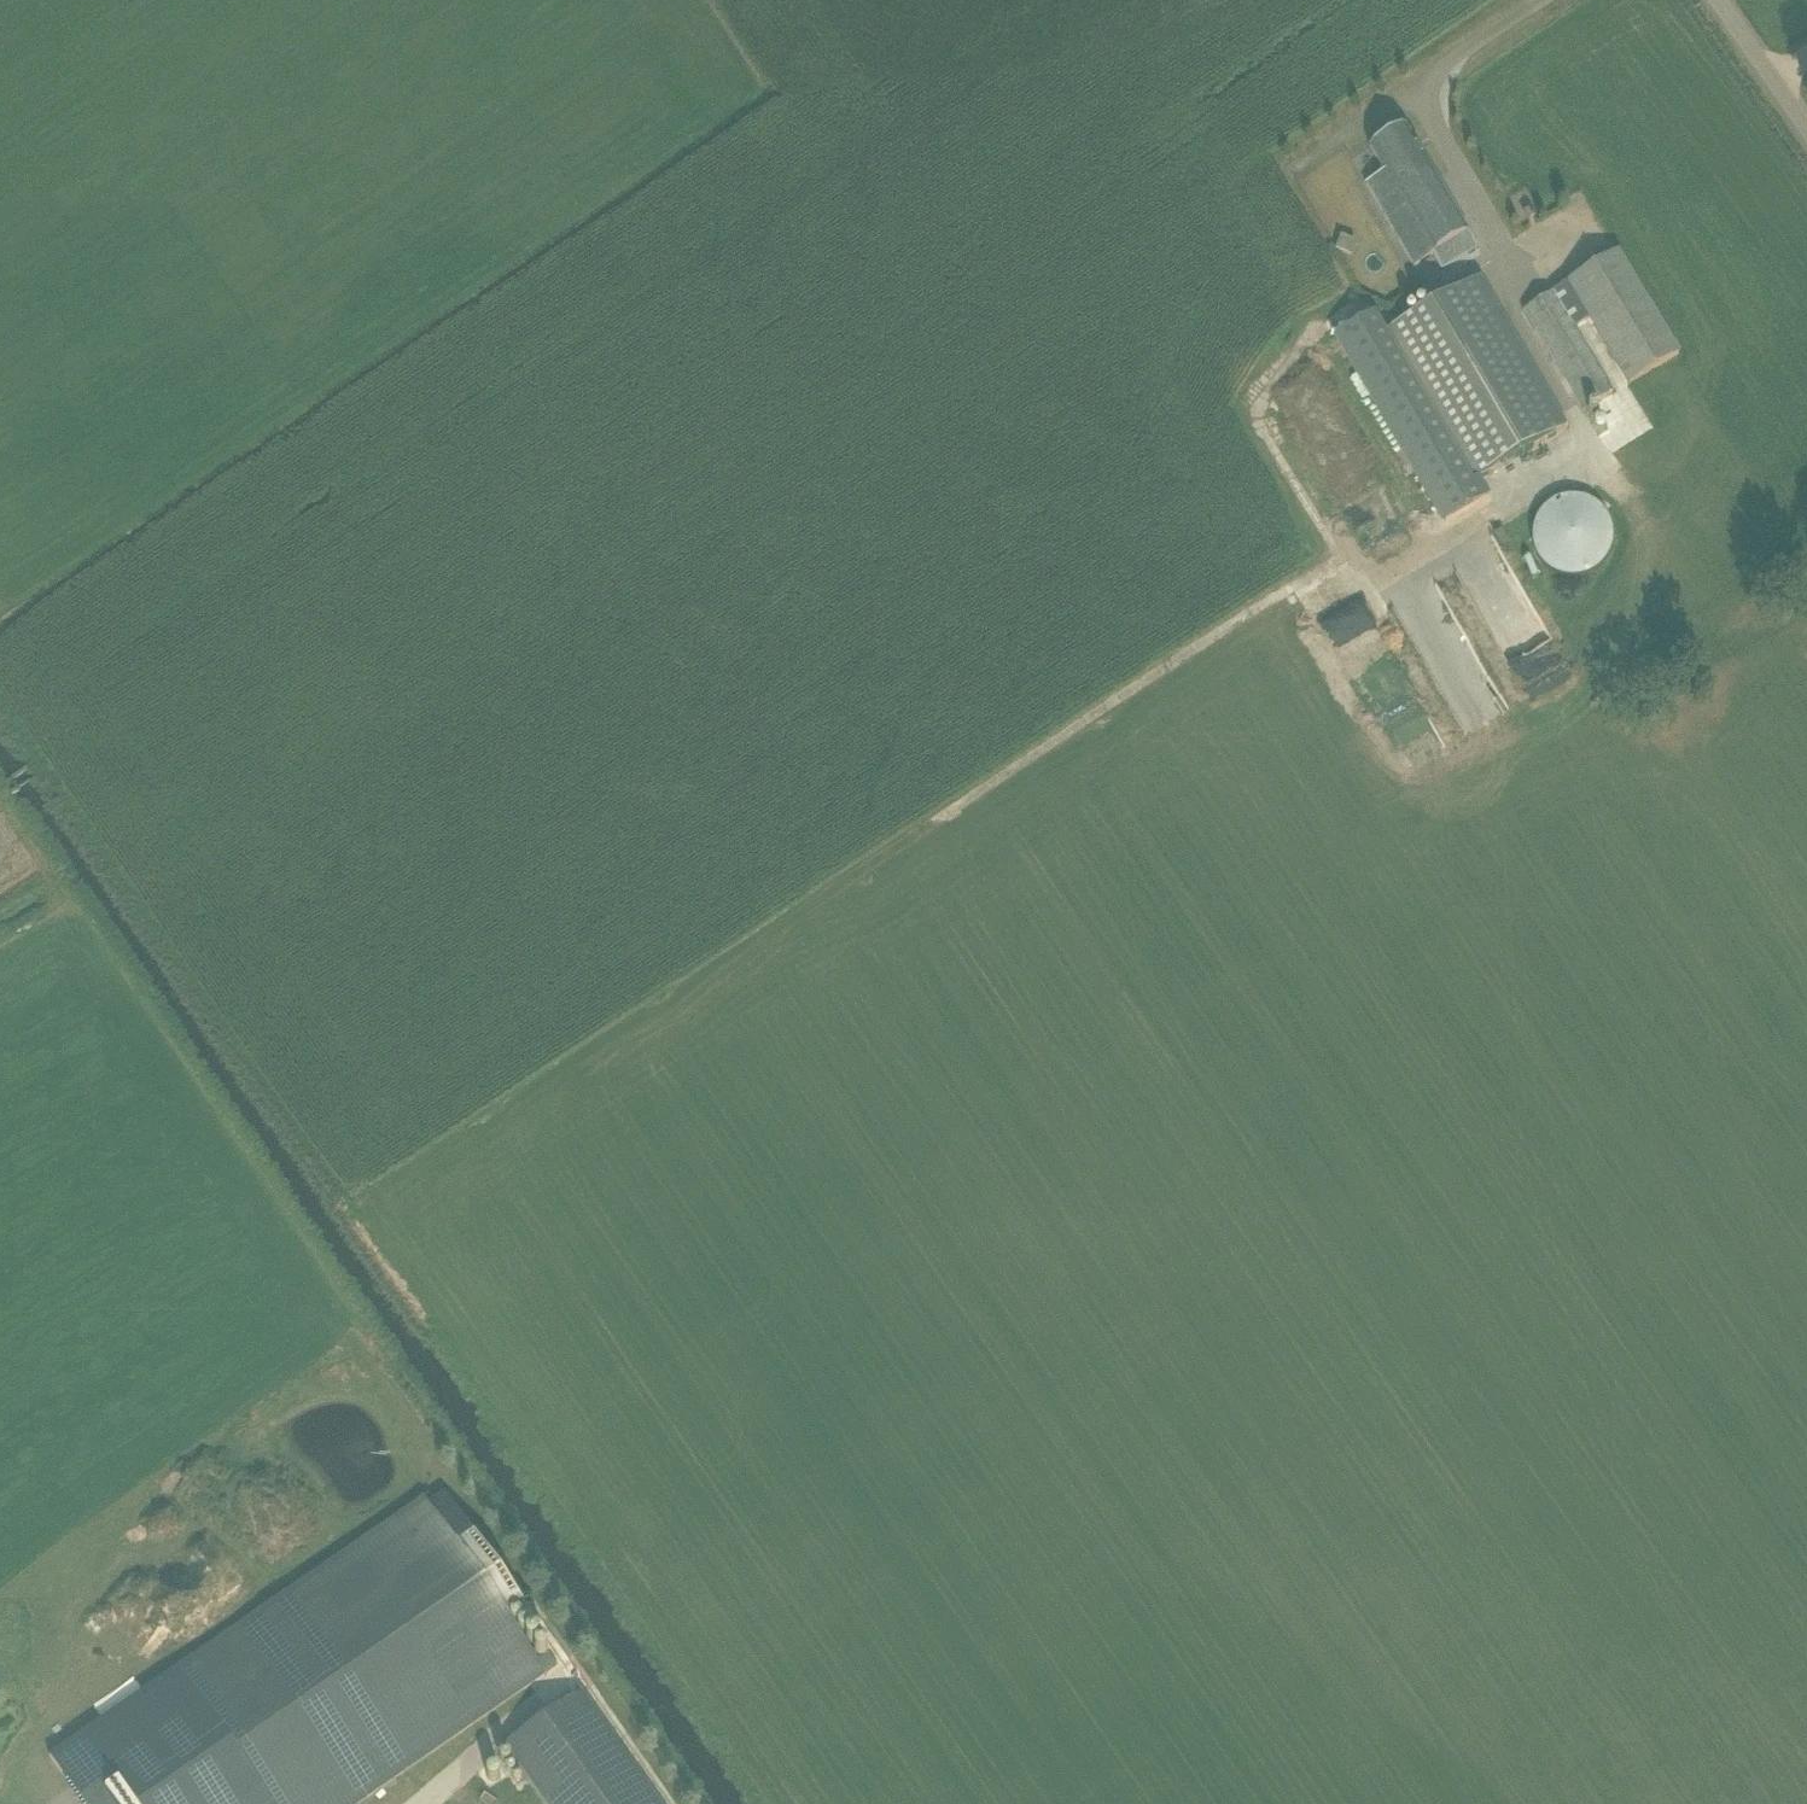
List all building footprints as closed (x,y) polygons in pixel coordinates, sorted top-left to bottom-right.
[(1386,174),(1368,184),(1416,266),(1434,255),(1442,270),(1477,250),(1405,126),(1370,146),(1386,174)] [(1678,354),(1618,253),(1568,283),(1628,384),(1678,354)] [(1491,495),(1483,479),(1568,427),(1479,279),(1383,336),(1370,314),(1329,338),(1440,525),(1491,495)] [(1522,311),(1583,411),(1617,390),(1557,290),(1522,311)] [(1577,578),(1593,572),(1606,561),(1613,545),(1612,528),(1605,513),(1593,503),(1576,498),(1560,500),(1545,509),(1535,523),(1532,539),(1535,555),(1545,569),(1560,577),(1577,578)] [(1492,535),(1499,545),(1507,540),(1500,529),(1492,535)] [(178,1669),(271,1803),(358,1803),(548,1673),(509,1618),(524,1607),(451,1504),(436,1515),(424,1498),(178,1669)] [(50,1757),(83,1803),(271,1803),(178,1669),(50,1757)] [(582,1695),(506,1748),(517,1763),(545,1803),(657,1803),(582,1695)]
